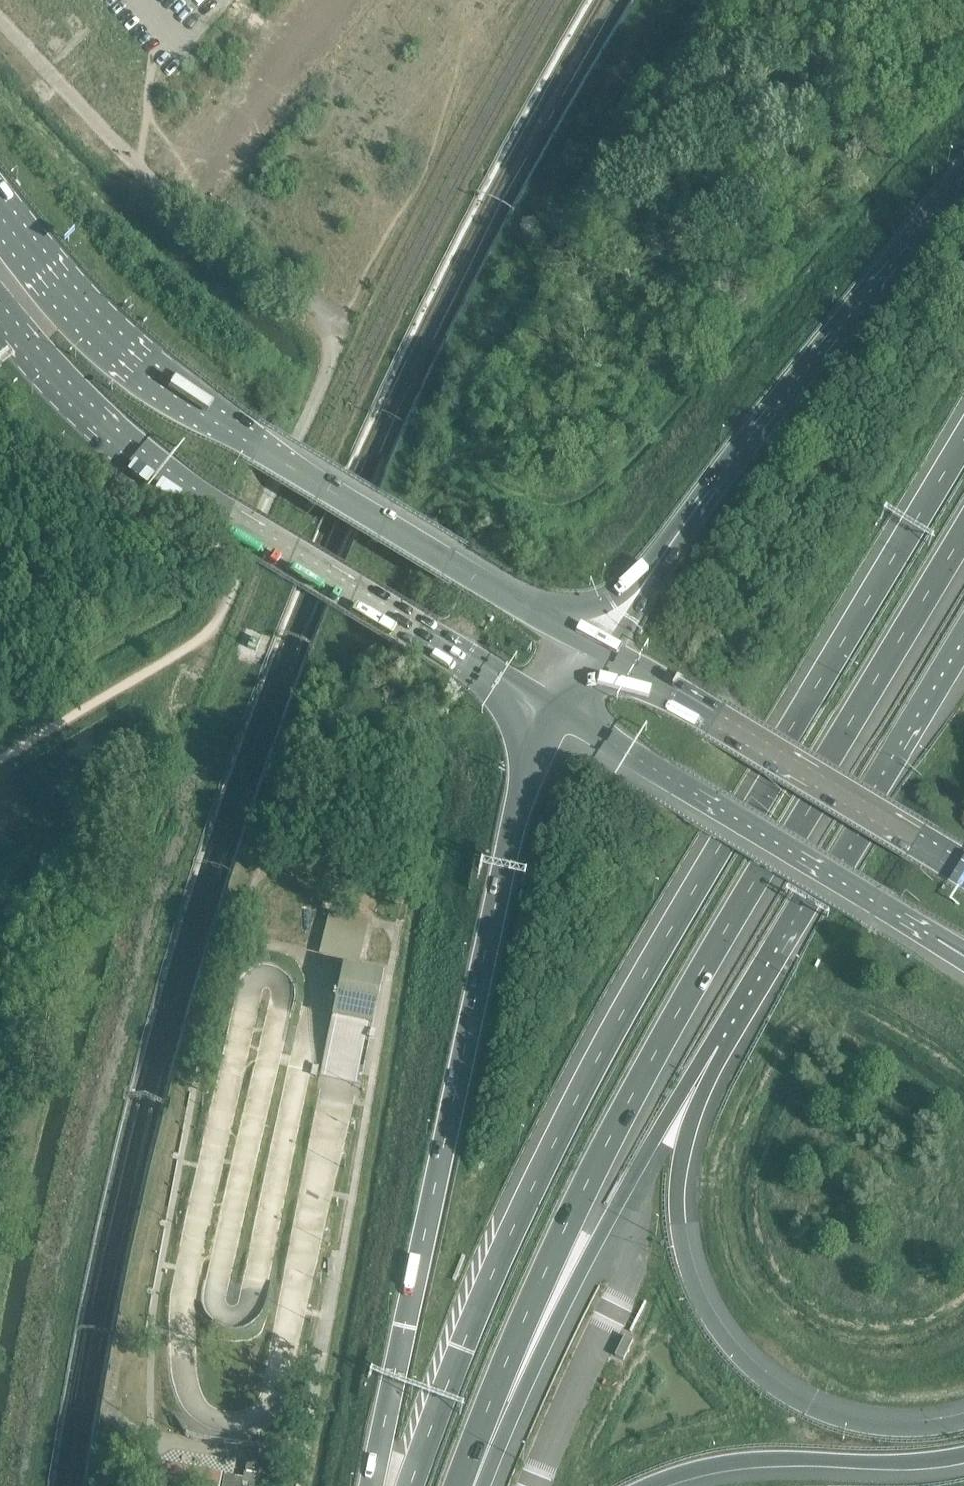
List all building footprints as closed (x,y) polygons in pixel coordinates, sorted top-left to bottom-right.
[(343,967),(322,1072),(361,1080),(382,975),(343,967)] [(624,1335),(621,1340),(620,1344),(614,1355),(623,1360),(632,1342),(633,1340),(629,1338),(624,1335)] [(268,1476),(269,1467),(246,1462),(244,1472),(268,1476)] [(163,1464),(159,1485),(218,1485),(220,1475),(163,1464)] [(243,1479),(223,1475),(221,1485),(241,1485),(243,1479)]
